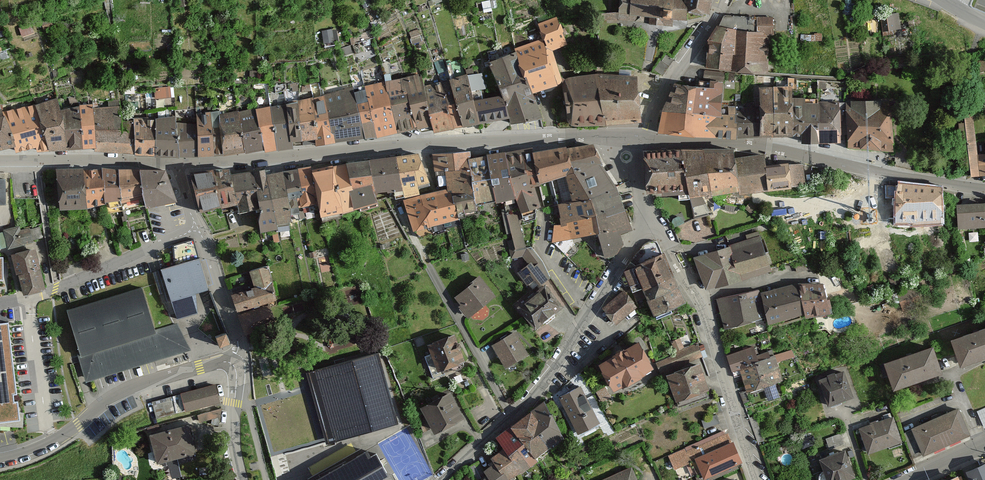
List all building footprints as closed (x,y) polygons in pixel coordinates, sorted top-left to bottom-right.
[(621,14),(692,17),(692,13),(693,0),(621,0),(621,14)] [(692,13),(714,13),(716,0),(693,0),(692,13)] [(542,33),(514,44),(533,94),(557,83),(545,48),(570,39),(568,35),(574,33),(570,23),(566,24),(561,9),(536,18),(542,33)] [(891,28),(902,27),(901,11),(890,12),(891,28)] [(721,24),(711,39),(710,68),(772,73),(772,34),(777,35),(776,14),(760,14),(760,31),(742,30),(721,24)] [(324,29),(326,41),(339,39),(337,26),(324,29)] [(515,49),(487,61),(501,84),(510,123),(541,119),(527,78),(515,49)] [(468,71),(449,76),(462,122),(463,126),(479,122),(470,75),(468,71)] [(421,72),(403,76),(417,125),(433,121),(421,72)] [(483,72),(470,75),(479,122),(508,117),(502,93),(487,96),(483,72)] [(605,123),(597,75),(570,78),(567,79),(564,81),(563,84),(563,87),(568,119),(570,122),(572,124),(574,125),(577,125),(605,123)] [(639,121),(635,78),(597,75),(605,123),(639,121)] [(403,76),(385,80),(398,131),(417,125),(407,90),(403,89),(403,76)] [(449,76),(442,80),(454,126),(462,122),(449,76)] [(776,138),(794,137),(792,90),(795,89),(793,77),(786,76),(788,87),(774,87),(776,138)] [(385,80),(364,84),(365,87),(377,135),(398,131),(385,80)] [(433,121),(434,129),(454,126),(442,80),(425,85),(433,121)] [(697,113),(719,115),(724,81),(709,81),(708,87),(698,86),(697,113)] [(664,110),(697,113),(698,86),(677,84),(664,110)] [(173,96),(172,85),(157,86),(157,97),(173,96)] [(354,86),(325,93),(334,141),(365,137),(359,108),(355,90),(354,86)] [(365,87),(355,90),(365,137),(377,135),(365,87)] [(776,138),(774,87),(760,88),(760,104),(761,136),(776,138)] [(325,93),(314,95),(316,136),(316,144),(334,141),(325,93)] [(299,98),(298,99),(302,139),(316,136),(314,95),(299,98)] [(35,103),(50,149),(68,148),(65,121),(61,107),(57,96),(35,103)] [(298,99),(289,103),(293,140),(302,139),(298,99)] [(820,143),(821,102),(794,101),(794,137),(802,136),(802,145),(820,143)] [(847,149),(894,152),(892,101),(843,101),(847,149)] [(93,102),(80,103),(83,148),(95,147),(96,127),(94,106),(93,102)] [(820,143),(840,143),(839,103),(821,102),(820,143)] [(35,103),(5,109),(14,144),(16,149),(36,144),(37,150),(50,149),(35,103)] [(68,148),(83,148),(80,103),(61,107),(65,121),(68,148)] [(289,103),(271,104),(278,149),(294,146),(293,140),(289,103)] [(94,106),(95,147),(94,150),(133,151),(134,116),(123,118),(121,104),(94,106)] [(261,124),(264,148),(265,150),(278,149),(271,104),(256,107),(261,124)] [(738,139),(761,136),(760,104),(736,105),(738,139)] [(715,137),(738,139),(736,105),(729,106),(729,116),(719,116),(715,137)] [(241,127),(245,150),(264,148),(261,124),(261,123),(256,107),(238,109),(241,127)] [(14,144),(5,109),(0,110),(0,147),(14,144)] [(212,110),(214,154),(223,153),(220,131),(220,114),(220,109),(212,110)] [(220,132),(223,153),(245,150),(241,127),(238,109),(228,111),(220,114),(220,132)] [(196,112),(196,119),(198,154),(214,154),(212,110),(196,112)] [(659,132),(692,135),(697,113),(664,110),(659,132)] [(692,135),(715,137),(719,116),(719,115),(697,113),(692,135)] [(156,117),(155,153),(179,155),(177,119),(176,114),(169,115),(156,117)] [(134,116),(133,151),(155,153),(156,117),(143,117),(134,116)] [(177,119),(179,155),(198,154),(196,119),(177,119)] [(593,141),(568,146),(575,167),(602,161),(594,142),(593,141)] [(566,143),(532,149),(540,180),(565,170),(575,167),(568,146),(566,143)] [(531,146),(506,147),(517,194),(522,210),(541,204),(533,184),(541,184),(540,180),(532,149),(531,146)] [(506,147),(486,151),(495,199),(517,194),(506,147)] [(688,190),(690,198),(707,193),(735,185),(737,194),(767,186),(787,187),(787,183),(805,183),(805,163),(787,162),(786,158),(764,160),(762,151),(733,155),(732,149),(703,150),(681,150),(688,190)] [(418,150),(397,152),(404,193),(420,191),(418,182),(430,179),(418,150)] [(471,150),(431,152),(434,169),(445,168),(447,187),(450,186),(452,193),(473,190),(468,154),(471,154),(471,150)] [(688,190),(681,150),(644,151),(646,193),(688,190)] [(452,193),(460,217),(478,212),(477,204),(495,199),(486,151),(471,154),(468,154),(473,190),(452,193)] [(397,152),(370,156),(377,188),(394,187),(395,195),(404,193),(397,152)] [(370,156),(346,161),(353,184),(349,185),(354,206),(379,200),(377,188),(370,156)] [(334,161),(311,165),(319,200),(321,213),(343,208),(334,163),(334,161)] [(346,161),(334,163),(343,208),(354,206),(349,185),(353,184),(346,161)] [(617,183),(602,161),(565,170),(573,197),(617,183)] [(310,163),(297,166),(303,189),(296,191),(298,204),(319,200),(311,165),(310,163)] [(214,165),(189,170),(200,208),(222,202),(214,168),(214,167),(214,165)] [(229,165),(214,168),(222,202),(222,204),(237,200),(231,173),(230,171),(229,165)] [(261,204),(259,217),(260,229),(278,225),(277,221),(267,171),(266,165),(253,168),(261,204)] [(297,166),(283,169),(291,210),(299,209),(298,204),(296,191),(303,189),(297,166)] [(102,168),(83,169),(87,210),(105,205),(105,201),(102,168)] [(118,170),(102,168),(105,201),(121,200),(118,170)] [(283,168),(267,171),(277,221),(291,218),(291,210),(283,169),(283,168)] [(56,169),(60,211),(87,210),(83,169),(56,169)] [(0,170),(0,212),(11,212),(11,170),(0,170)] [(140,170),(118,170),(121,200),(144,198),(140,170)] [(168,171),(140,170),(144,198),(146,209),(177,203),(168,171)] [(253,170),(231,173),(237,200),(239,209),(261,204),(253,170)] [(624,203),(617,183),(558,201),(562,223),(567,222),(567,219),(597,211),(624,203)] [(893,219),(938,220),(939,185),(898,183),(898,196),(894,196),(893,219)] [(447,187),(421,193),(430,224),(460,217),(452,193),(450,186),(447,187)] [(421,193),(403,198),(413,229),(430,224),(421,193)] [(955,200),(956,225),(982,225),(982,200),(955,200)] [(633,226),(624,203),(597,211),(599,226),(604,257),(620,253),(626,243),(621,230),(633,226)] [(562,223),(553,223),(553,241),(599,226),(597,211),(567,219),(567,222),(562,223)] [(4,247),(43,238),(41,227),(22,232),(20,224),(7,227),(8,230),(1,232),(4,247)] [(764,238),(733,246),(742,281),(774,273),(764,238)] [(196,289),(209,286),(193,239),(174,244),(178,262),(161,267),(172,297),(178,316),(198,311),(196,289)] [(625,266),(633,288),(644,285),(642,274),(672,266),(664,249),(658,246),(652,246),(650,249),(625,266)] [(733,246),(697,259),(709,290),(742,281),(733,246)] [(21,272),(25,292),(48,286),(38,247),(24,251),(12,253),(17,271),(21,272)] [(532,266),(522,277),(532,292),(542,283),(546,288),(556,280),(530,249),(523,254),(532,266)] [(235,309),(273,297),(263,263),(248,267),(253,284),(230,291),(235,309)] [(672,266),(642,274),(657,318),(689,306),(672,266)] [(468,315),(493,293),(477,275),(452,297),(468,315)] [(823,280),(798,282),(805,316),(833,312),(823,280)] [(768,322),(804,313),(798,282),(762,290),(768,322)] [(533,326),(559,304),(546,288),(542,283),(532,292),(516,305),(533,326)] [(89,387),(188,353),(178,325),(157,332),(142,290),(70,314),(84,355),(79,356),(89,387)] [(637,306),(623,290),(602,308),(615,324),(637,306)] [(717,298),(722,325),(762,317),(756,290),(717,298)] [(277,309),(242,320),(248,341),(284,331),(277,309)] [(20,420),(8,322),(0,323),(0,422),(20,420)] [(958,361),(984,352),(984,322),(949,335),(958,361)] [(434,367),(462,357),(451,329),(424,339),(434,367)] [(504,366),(527,353),(513,329),(491,342),(504,366)] [(225,335),(216,338),(220,348),(229,345),(225,335)] [(594,358),(610,384),(648,362),(633,336),(594,358)] [(880,357),(890,384),(938,366),(928,340),(880,357)] [(755,346),(727,355),(732,369),(774,355),(772,350),(758,354),(755,346)] [(774,355),(732,369),(735,378),(741,375),(743,383),(781,370),(778,363),(794,358),(792,350),(774,355)] [(379,351),(305,372),(326,445),(400,425),(379,351)] [(674,397),(707,385),(697,360),(665,372),(674,397)] [(826,402),(851,394),(842,368),(817,376),(826,402)] [(781,370),(743,383),(747,394),(763,389),(768,402),(780,398),(776,384),(784,381),(781,370)] [(185,411),(218,401),(213,384),(180,393),(185,411)] [(576,431),(598,419),(578,384),(556,396),(576,431)] [(416,402),(430,429),(460,414),(447,387),(416,402)] [(158,415),(180,410),(176,394),(154,399),(158,415)] [(548,405),(534,411),(554,445),(570,438),(548,405)] [(909,427),(920,453),(967,432),(956,406),(909,427)] [(200,412),(201,420),(223,415),(222,407),(200,412)] [(984,426),(984,408),(976,411),(983,427),(984,426)] [(530,412),(513,423),(539,455),(552,445),(530,412)] [(859,426),(867,451),(900,440),(892,415),(859,426)] [(155,461),(192,451),(184,422),(147,432),(155,461)] [(510,426),(499,435),(510,454),(522,448),(538,470),(543,465),(510,426)] [(829,436),(830,444),(841,442),(839,433),(829,436)] [(703,477),(742,460),(732,439),(694,456),(703,477)] [(352,442),(309,466),(316,477),(358,453),(352,442)] [(852,474),(843,447),(818,455),(826,479),(832,479),(852,474)] [(534,469),(522,448),(510,454),(505,449),(495,458),(499,468),(486,470),(492,479),(521,479),(534,469)] [(381,476),(387,473),(375,451),(369,455),(366,450),(313,479),(383,479),(381,476)] [(170,459),(173,476),(183,474),(180,457),(170,459)] [(970,479),(984,479),(984,461),(966,469),(970,479)] [(630,465),(599,479),(637,479),(630,465)]
